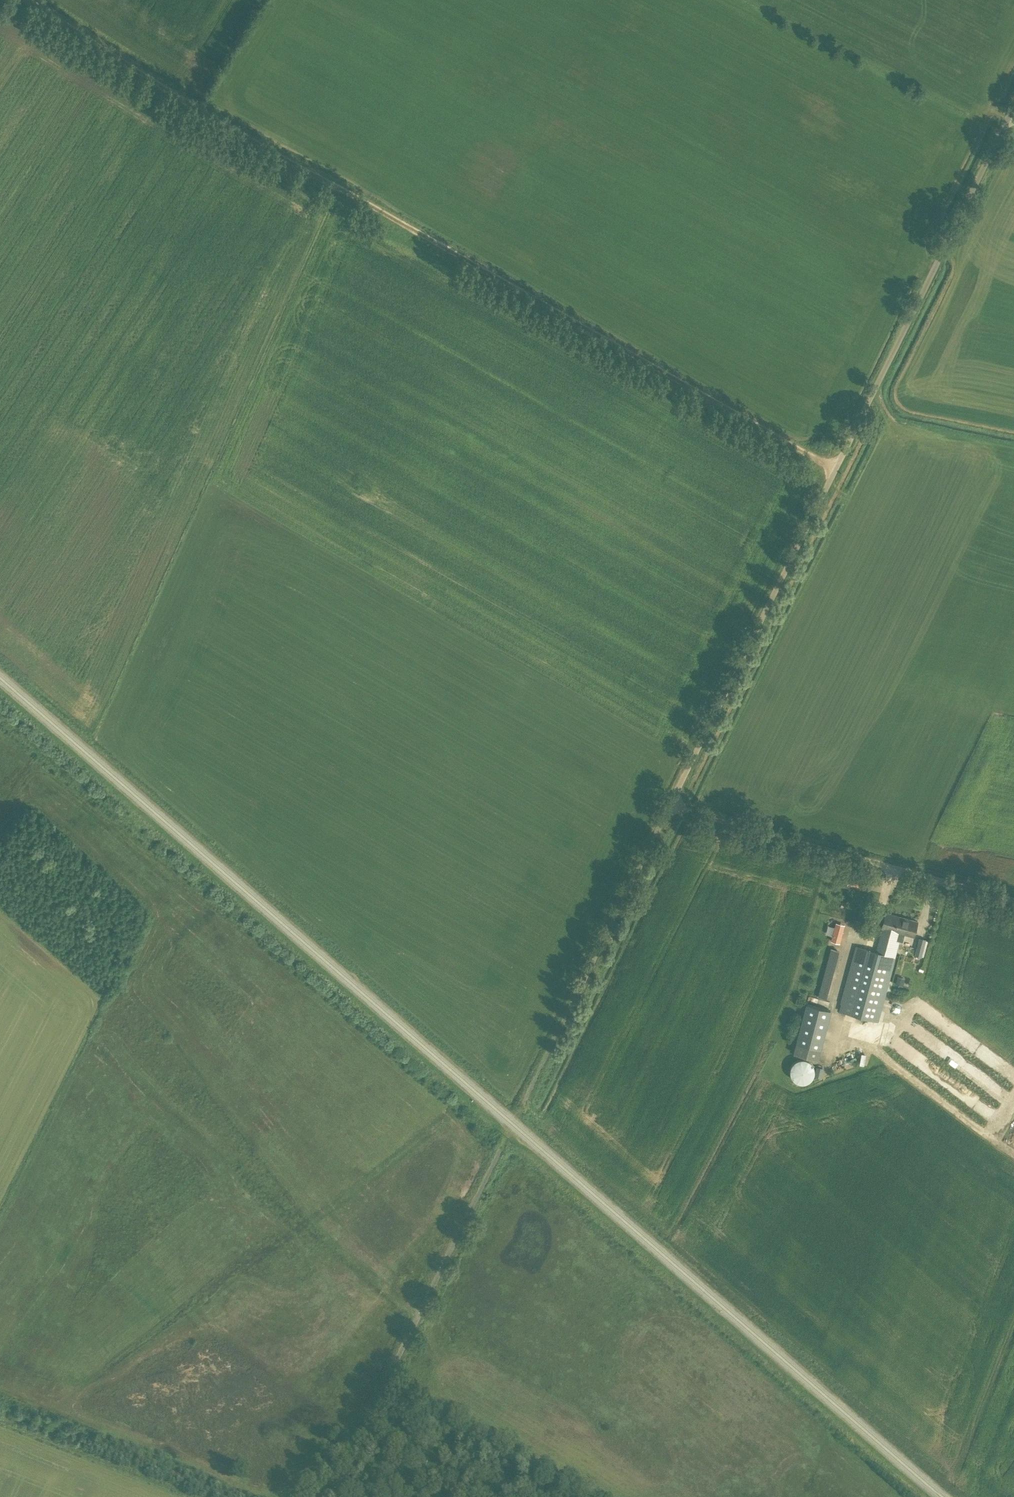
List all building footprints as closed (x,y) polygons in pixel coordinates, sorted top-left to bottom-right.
[(913,936),(918,921),(886,912),(882,927),(876,951),(856,945),(840,1003),(841,1003),(839,1010),(843,1011),(878,1021),(901,933),(913,936)] [(840,942),(845,924),(836,921),(831,940),(840,942)] [(922,956),(926,938),(919,937),(914,954),(922,956)] [(822,992),(832,994),(838,971),(832,969),(839,945),(834,943),(822,992)] [(820,1051),(829,1002),(806,997),(796,1047),(820,1051)] [(840,1058),(844,1066),(862,1058),(858,1050),(840,1058)] [(802,1082),(805,1082),(808,1081),(811,1078),(813,1076),(815,1073),(815,1070),(815,1068),(814,1066),(813,1064),(811,1062),(810,1061),(809,1060),(807,1059),(803,1058),(802,1058),(800,1058),(797,1059),(794,1061),(792,1063),(791,1066),(790,1068),(790,1071),(790,1074),(792,1076),(793,1079),(796,1081),(799,1082),(802,1082)] [(818,1062),(816,1073),(822,1074),(825,1064),(818,1062)]
